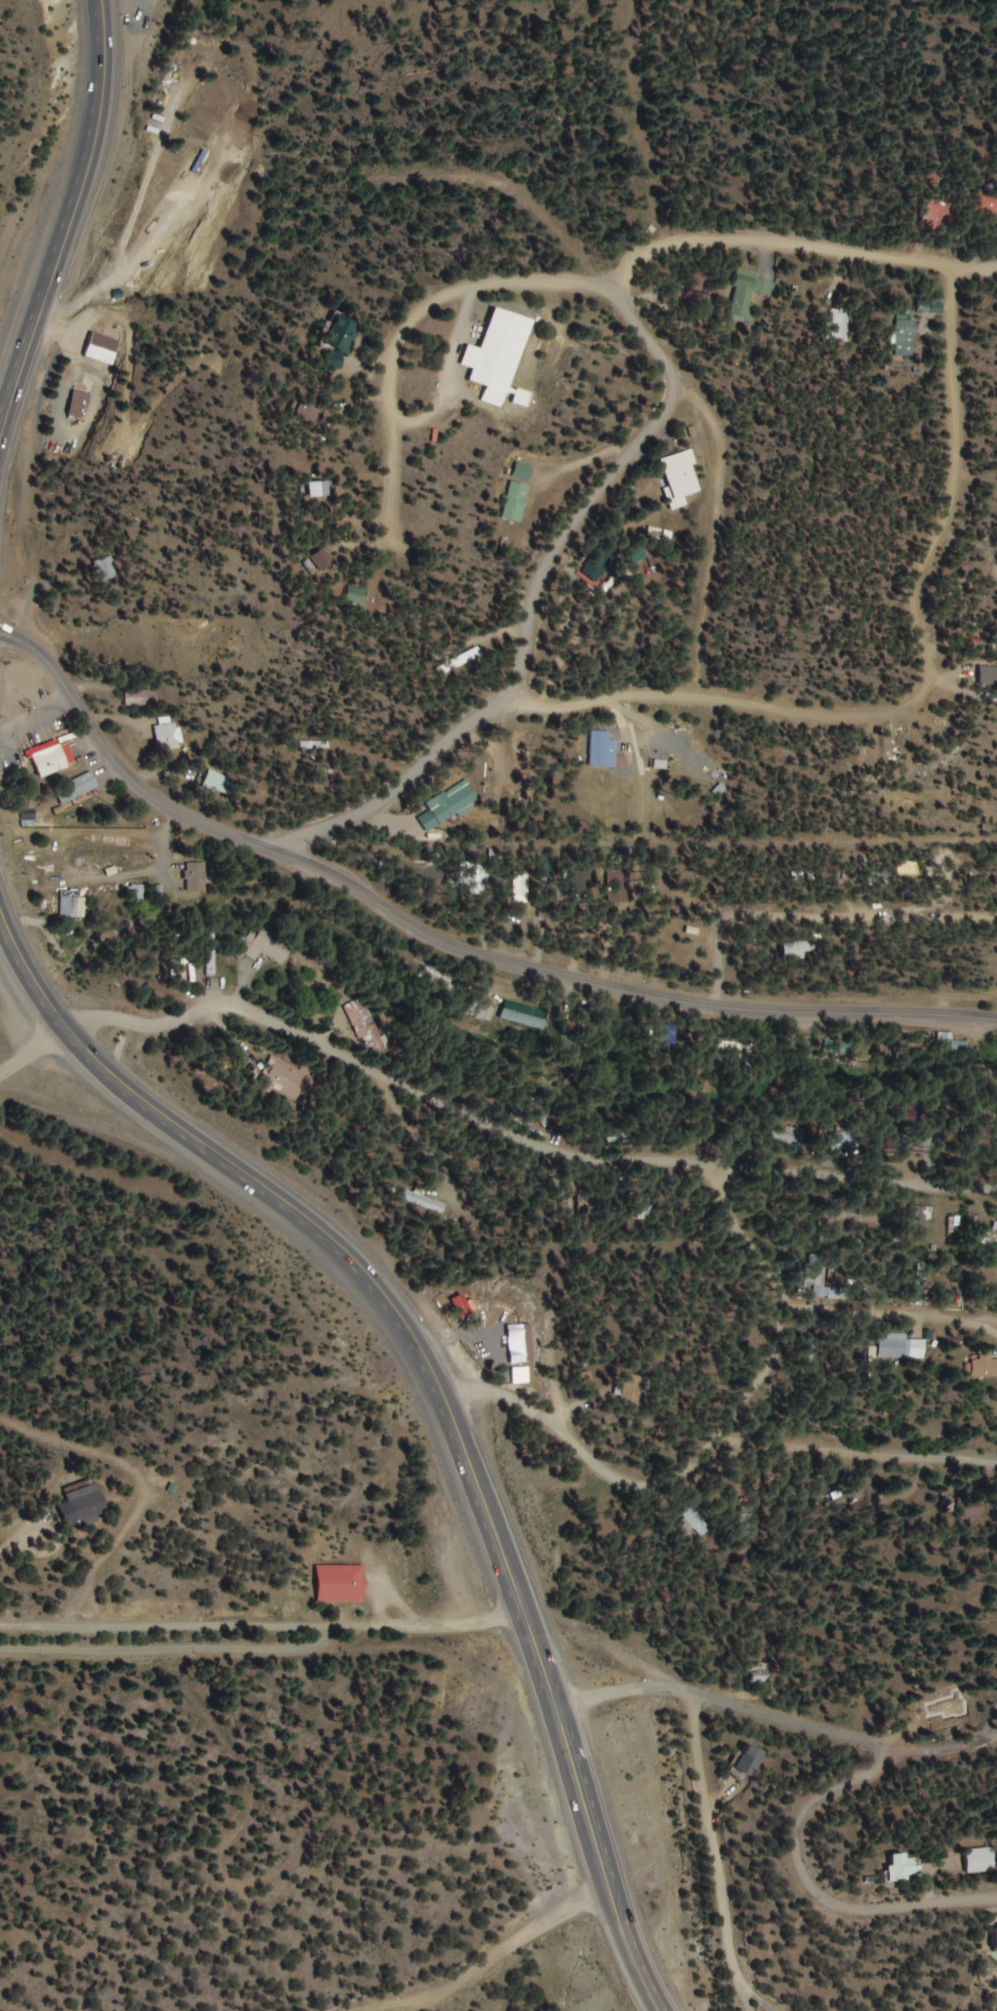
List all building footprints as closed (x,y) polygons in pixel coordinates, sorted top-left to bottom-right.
[(977,215),(996,215),(996,192),(977,192),(977,215)] [(949,199),(922,200),(923,229),(950,228),(949,199)] [(692,293),(681,293),(682,307),(705,306),(704,275),(691,275),(692,293)] [(530,320),(492,309),(480,350),(466,346),(460,366),(472,370),(468,382),(487,388),(483,400),(505,406),(530,320)] [(848,343),(848,310),(830,310),(830,343),(848,343)] [(347,357),(360,326),(336,316),(323,348),(328,350),(321,365),(338,372),(345,355),(347,357)] [(911,321),(892,321),(892,357),(911,357),(911,321)] [(701,492),(690,451),(660,459),(668,489),(664,490),(670,511),(686,507),(683,497),(701,492)] [(533,468),(517,463),(512,478),(528,484),(533,468)] [(520,524),(528,487),(510,482),(502,520),(520,524)] [(305,499),(328,499),(328,483),(305,483),(305,499)] [(308,559),(319,574),(333,564),(322,549),(308,559)] [(99,582),(114,578),(109,557),(93,561),(99,582)] [(347,603),(364,607),(367,591),(350,588),(347,603)] [(992,665),(985,676),(996,683),(996,668),(992,665)] [(157,689),(121,689),(121,707),(157,707),(157,689)] [(158,726),(153,727),(157,752),(182,749),(179,724),(170,726),(169,717),(157,719),(158,726)] [(615,732),(590,731),(588,767),(614,768),(615,732)] [(73,765),(67,744),(30,754),(36,775),(73,765)] [(226,798),(234,781),(209,770),(202,787),(226,798)] [(61,805),(97,788),(90,772),(53,789),(61,805)] [(426,833),(470,806),(470,805),(478,800),(468,784),(446,797),(443,793),(424,804),(429,812),(417,819),(426,833)] [(205,893),(205,864),(185,864),(185,893),(205,893)] [(512,904),(527,904),(527,872),(512,872),(512,904)] [(486,880),(471,875),(466,889),(481,894),(486,880)] [(86,885),(61,885),(61,895),(86,895),(86,885)] [(128,886),(127,901),(143,902),(144,887),(128,886)] [(83,900),(60,900),(60,918),(83,918),(83,900)] [(292,947),(255,924),(238,952),(254,962),(259,953),(281,967),(292,947)] [(213,977),(213,937),(205,937),(205,977),(213,977)] [(365,1055),(385,1047),(364,997),(344,1006),(365,1055)] [(543,1029),(548,1011),(504,1000),(499,1019),(543,1029)] [(495,1012),(481,1003),(475,1013),(489,1022),(495,1012)] [(719,1044),(721,1060),(753,1057),(751,1041),(719,1044)] [(969,1041),(952,1041),(952,1052),(969,1052),(969,1041)] [(835,1052),(849,1054),(851,1045),(838,1042),(835,1052)] [(313,1082),(271,1060),(255,1089),(268,1096),(273,1088),(302,1104),(313,1082)] [(918,1106),(901,1097),(876,1147),(894,1155),(918,1106)] [(776,1144),(801,1149),(805,1130),(780,1125),(776,1144)] [(845,1156),(862,1151),(856,1129),(839,1134),(845,1156)] [(402,1199),(441,1216),(445,1206),(407,1189),(402,1199)] [(848,1299),(848,1288),(825,1288),(826,1256),(811,1256),(810,1286),(814,1286),(814,1299),(848,1299)] [(887,1340),(879,1340),(879,1359),(924,1359),(924,1340),(906,1340),(906,1334),(887,1334),(887,1340)] [(968,1357),(968,1378),(996,1378),(996,1357),(968,1357)] [(626,1407),(649,1403),(643,1374),(621,1378),(626,1407)] [(106,1513),(94,1483),(63,1495),(75,1525),(106,1513)] [(316,1565),(316,1603),(361,1603),(361,1565),(316,1565)] [(746,1778),(761,1754),(745,1745),(731,1769),(746,1778)] [(994,1849),(964,1849),(964,1873),(994,1873),(994,1849)] [(916,1876),(915,1859),(904,1859),(904,1854),(885,1855),(887,1883),(907,1883),(906,1876),(916,1876)]
